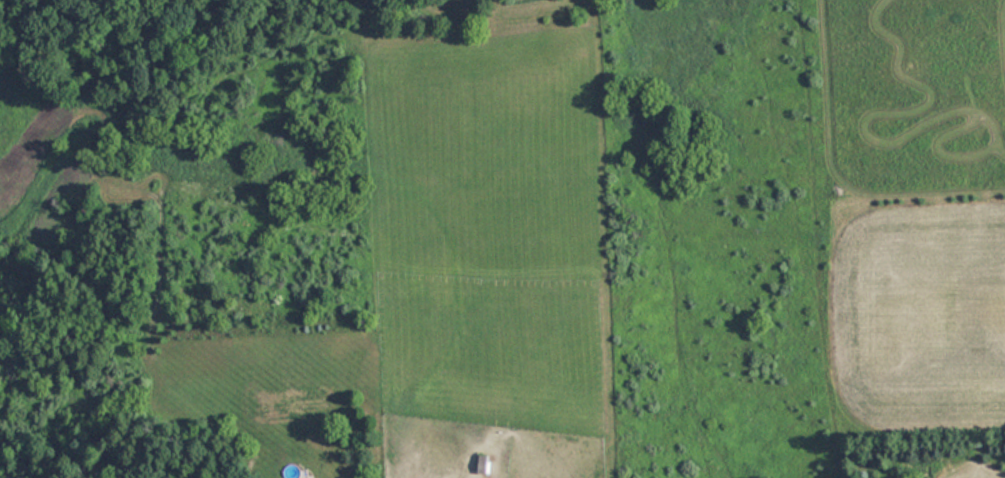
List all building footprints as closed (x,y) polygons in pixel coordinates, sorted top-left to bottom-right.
[(489,456),(479,456),(479,473),(489,473),(489,456)]
